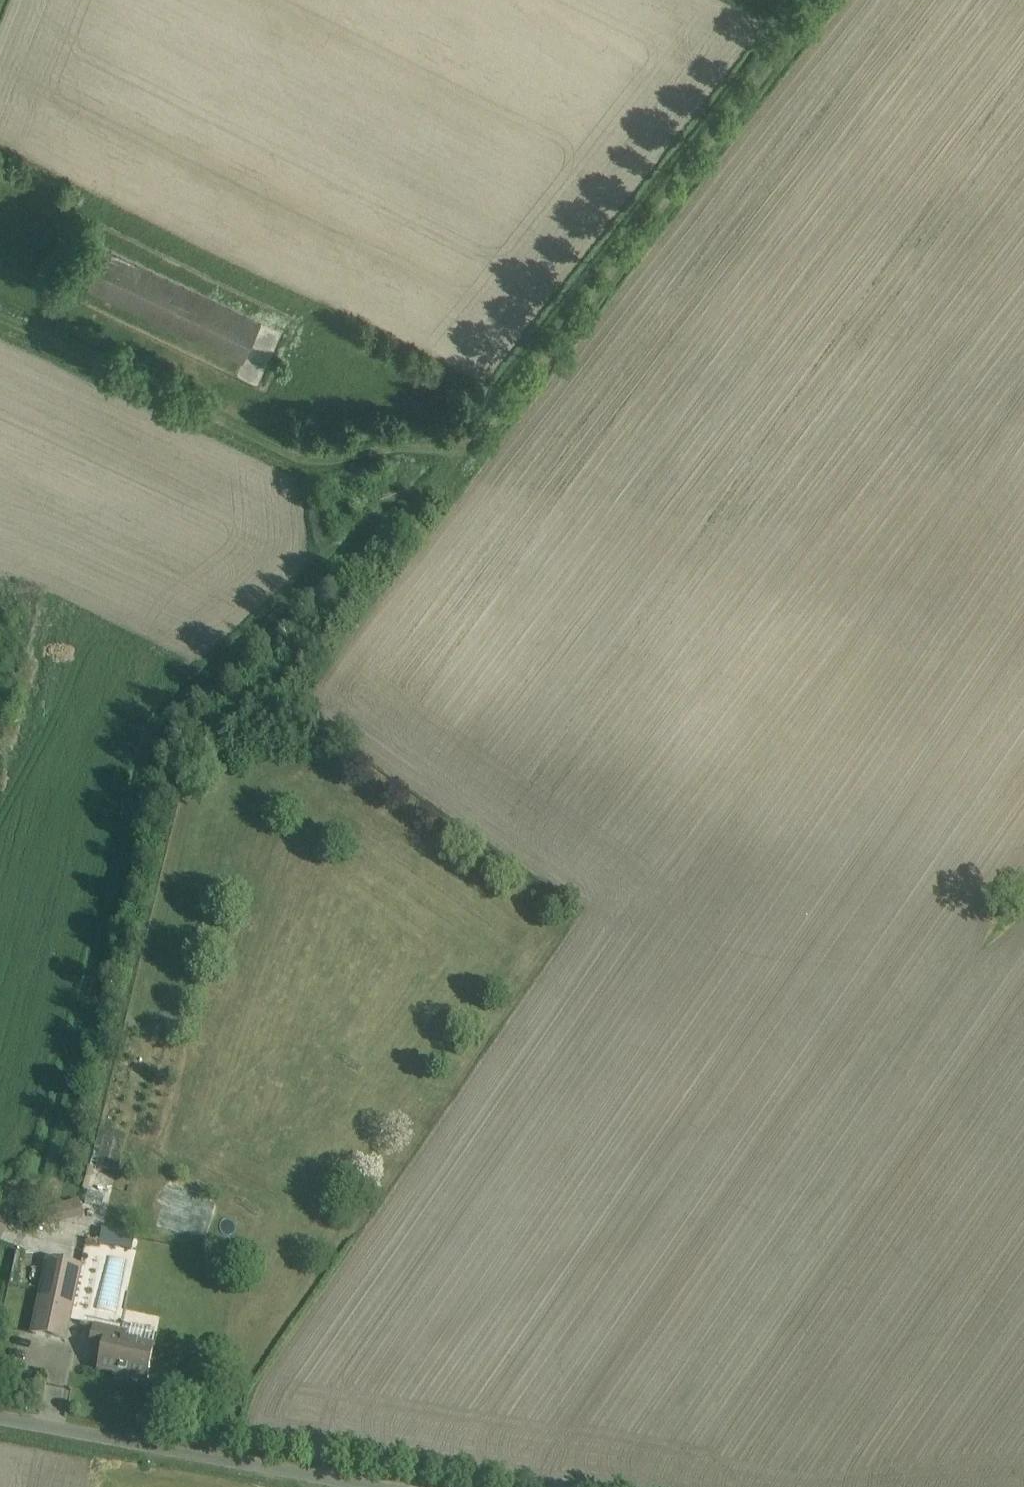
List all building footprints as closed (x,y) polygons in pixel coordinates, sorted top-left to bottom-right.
[(243,362),(262,323),(106,250),(87,289),(243,362)] [(57,1206),(44,1210),(48,1227),(62,1223),(57,1206)] [(103,1229),(100,1244),(113,1247),(116,1232),(103,1229)] [(49,1260),(37,1313),(32,1333),(64,1340),(69,1320),(80,1267),(49,1260)] [(127,1330),(95,1324),(90,1350),(102,1353),(99,1370),(146,1380),(154,1345),(125,1339),(127,1330)]
